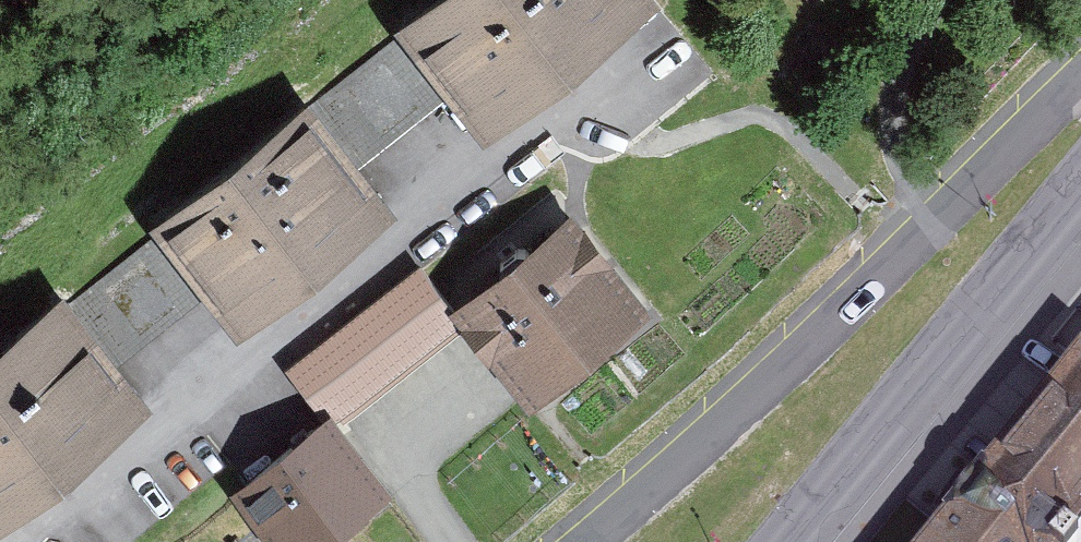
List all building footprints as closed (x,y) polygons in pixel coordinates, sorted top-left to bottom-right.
[(398,34),(446,93),(486,133),(645,0),(437,0),(398,34)] [(398,34),(311,103),(359,162),(446,93),(398,34)] [(359,162),(311,103),(156,223),(162,229),(209,290),(232,324),(393,205),(359,162)] [(417,265),(287,369),(317,406),(325,399),(334,409),(345,424),(460,332),(523,410),(640,315),(562,218),(451,307),(417,265)] [(162,229),(70,300),(117,361),(209,290),(162,229)] [(70,300),(0,356),(0,518),(148,398),(117,361),(70,300)] [(1080,527),(1080,388),(1076,383),(1060,372),(931,518),(960,541),(1069,541),(1080,527)] [(334,409),(233,483),(277,541),(323,541),(394,491),(345,424),(334,409)] [(931,518),(913,541),(960,541),(931,518)]
